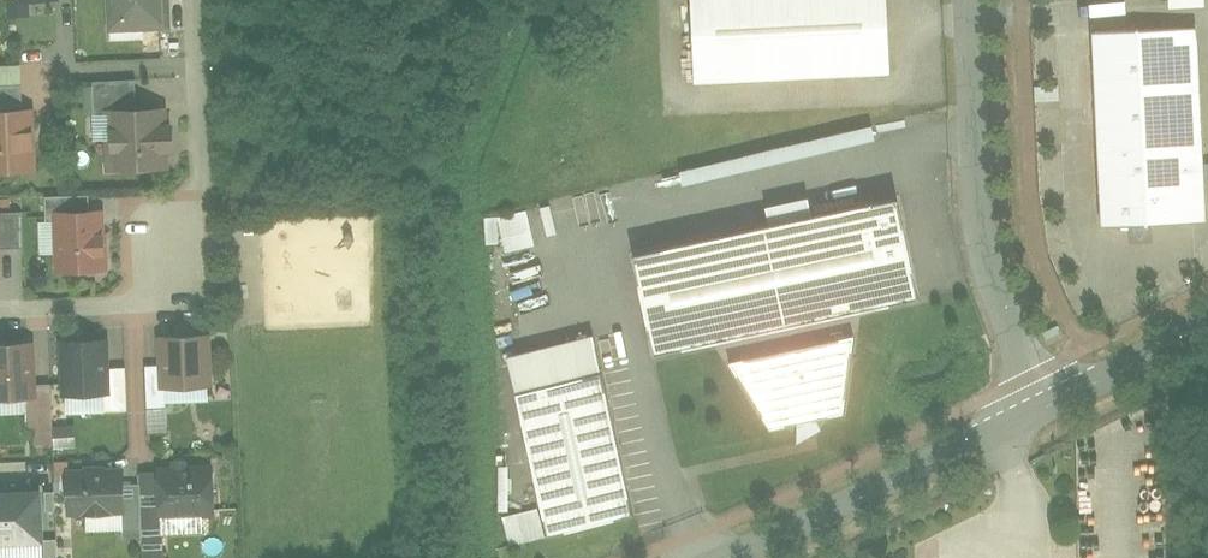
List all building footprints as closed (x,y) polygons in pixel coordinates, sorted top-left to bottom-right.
[(169,42),(167,0),(105,0),(107,45),(169,42)] [(691,81),(882,73),(882,70),(888,70),(885,0),(688,0),(691,81)] [(1098,225),(1204,221),(1196,30),(1090,34),(1098,225)] [(113,184),(166,183),(164,123),(135,124),(135,94),(91,95),(93,156),(112,155),(113,184)] [(38,184),(35,98),(0,99),(0,185),(38,184)] [(768,224),(626,255),(649,356),(912,298),(889,197),(810,215),(806,197),(765,207),(768,224)] [(495,217),(505,252),(534,244),(525,209),(495,217)] [(21,260),(20,224),(0,224),(0,261),(21,260)] [(51,227),(54,291),(109,289),(107,225),(51,227)] [(852,335),(728,363),(770,429),(841,413),(852,335)] [(633,517),(592,336),(505,355),(545,537),(633,517)] [(205,350),(162,352),(164,407),(207,406),(205,350)] [(0,356),(0,419),(36,418),(34,354),(0,356)] [(105,358),(64,359),(66,410),(107,409),(105,358)] [(66,527),(119,525),(120,551),(140,550),(140,557),(164,557),(163,533),(210,532),(208,479),(150,481),(151,501),(119,502),(119,485),(65,487),(66,527)] [(39,489),(0,490),(0,557),(57,557),(56,538),(41,539),(39,489)] [(43,537),(56,536),(54,491),(41,491),(43,537)]
